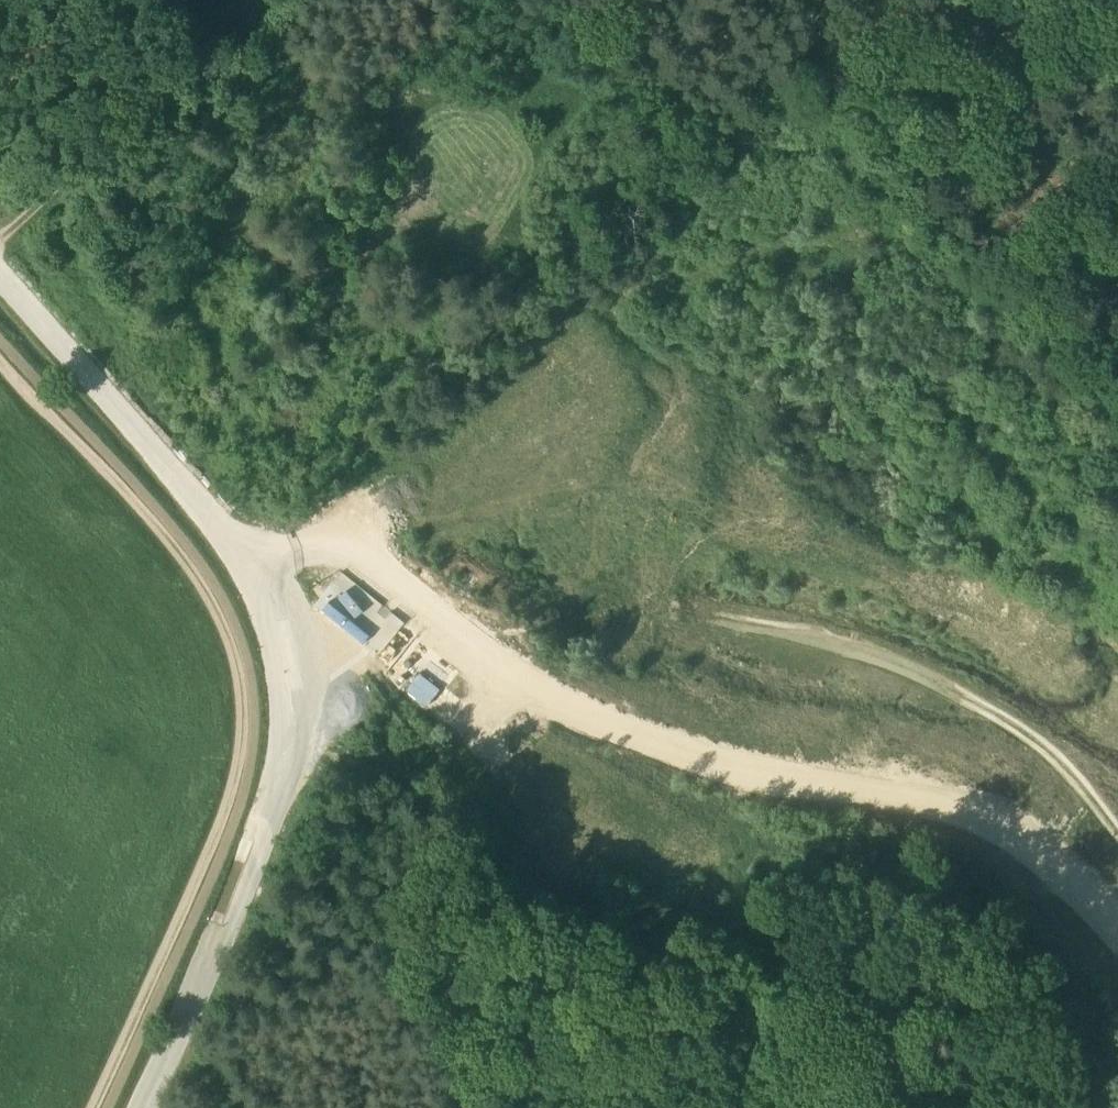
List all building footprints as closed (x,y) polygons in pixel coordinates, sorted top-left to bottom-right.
[(346,567),(318,592),(372,654),(401,628),(346,567)]
